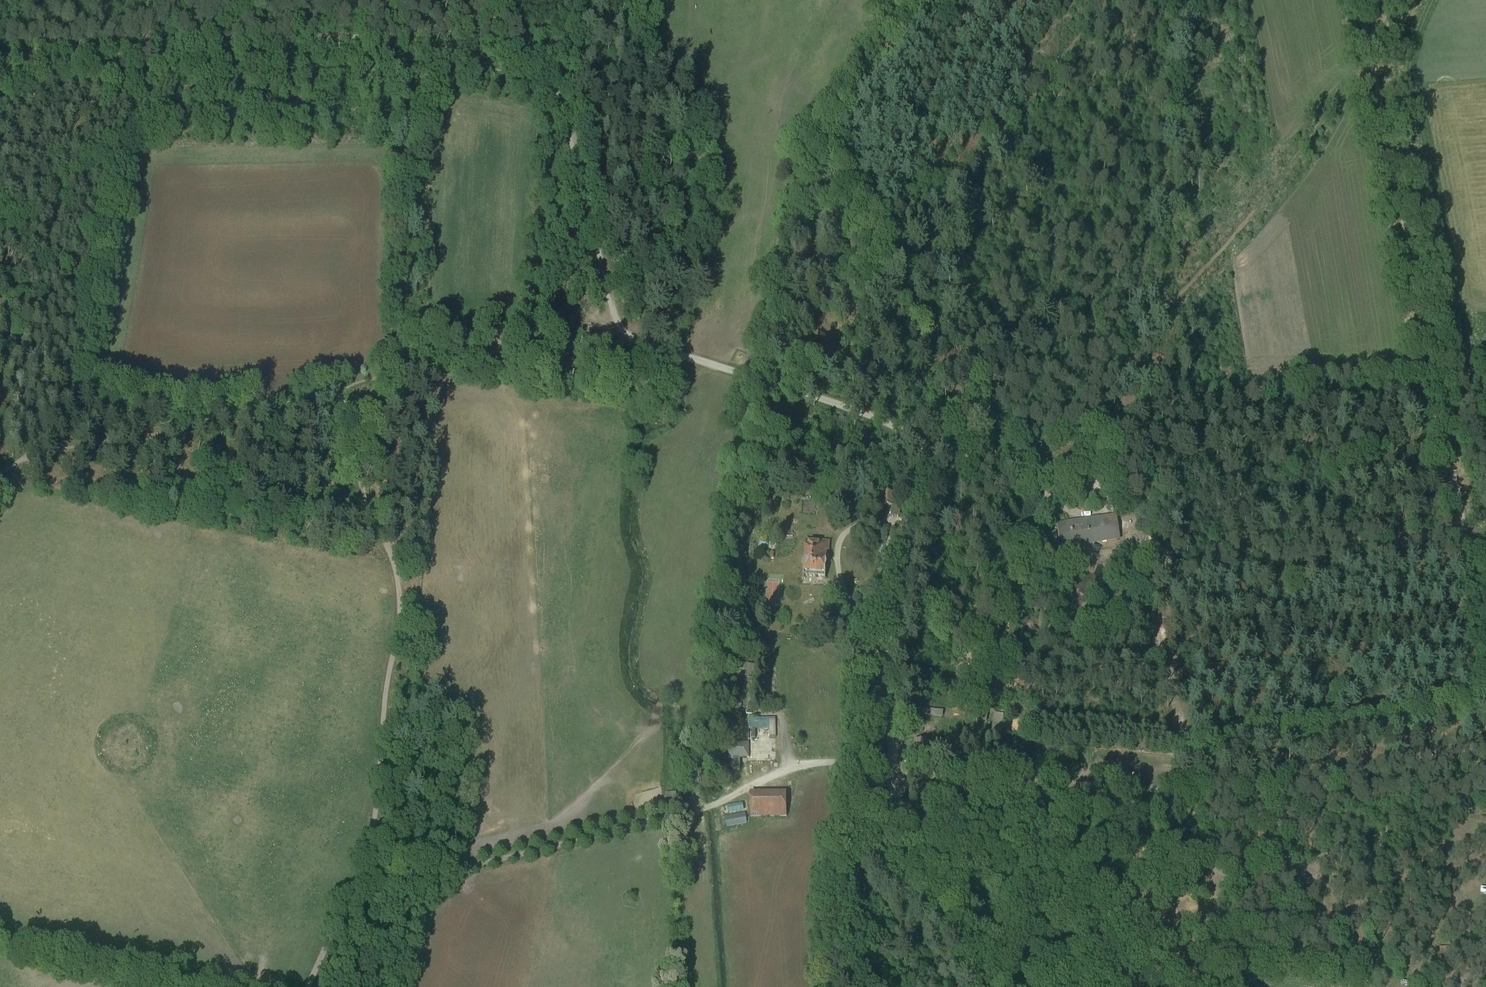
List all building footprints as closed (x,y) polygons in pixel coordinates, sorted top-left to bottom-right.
[(909,492),(910,477),(902,477),(901,491),(909,492)] [(892,505),(893,493),(883,492),(882,505),(890,505),(892,505)] [(1117,529),(1135,526),(1134,517),(1116,520),(1115,516),(1059,525),(1062,546),(1111,538),(1110,531),(1118,530),(1117,529)] [(802,577),(825,578),(827,553),(828,553),(829,543),(806,541),(806,546),(805,546),(804,560),(802,560),(801,568),(803,568),(802,577)] [(758,666),(739,664),(738,671),(746,672),(745,676),(751,677),(752,672),(757,673),(758,666)] [(942,728),(945,710),(916,706),(914,724),(942,728)] [(742,717),(742,729),(745,729),(746,741),(725,742),(726,757),(731,757),(732,768),(739,769),(739,757),(747,757),(747,760),(774,760),(774,716),(742,717)] [(928,742),(915,741),(913,757),(926,758),(928,742)] [(942,744),(933,743),(932,759),(940,760),(942,744)] [(1242,756),(1220,759),(1221,767),(1243,764),(1242,756)] [(1268,770),(1267,762),(1253,764),(1254,771),(1268,770)] [(749,791),(750,817),(787,816),(786,790),(749,791)] [(725,817),(727,826),(746,823),(744,812),(725,817)] [(1305,886),(1305,873),(1294,873),(1294,886),(1305,886)] [(1447,955),(1447,946),(1439,946),(1439,954),(1447,955)]
